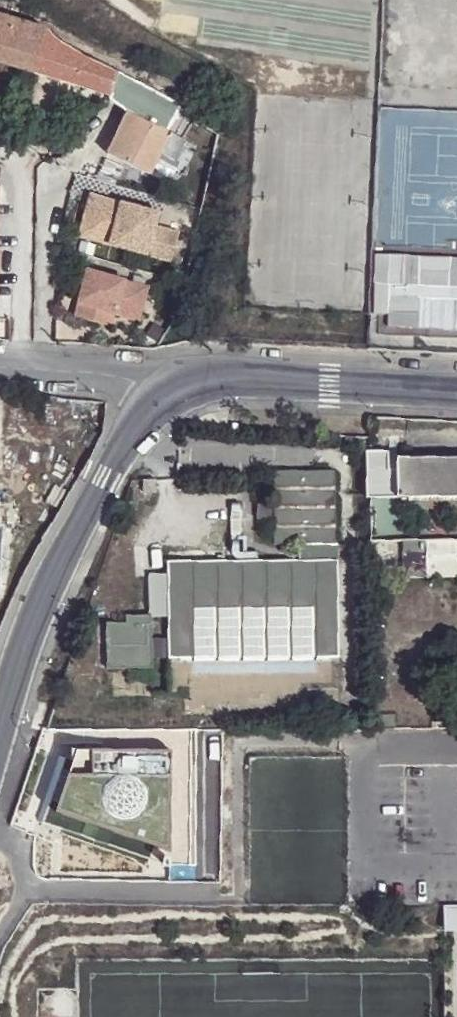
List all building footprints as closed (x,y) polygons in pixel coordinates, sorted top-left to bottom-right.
[(0,13),(0,61),(111,95),(119,72),(86,58),(47,32),(47,28),(0,13)] [(109,100),(140,113),(150,90),(119,72),(111,95),(109,100)] [(168,125),(177,105),(150,90),(140,113),(168,125)] [(161,154),(172,134),(129,113),(108,154),(152,175),(161,154)] [(201,132),(205,124),(194,117),(188,126),(200,134),(201,132)] [(211,142),(217,131),(205,124),(201,132),(211,142)] [(186,139),(172,134),(161,154),(175,161),(186,139)] [(31,141),(30,152),(38,152),(51,152),(52,144),(52,141),(31,141)] [(91,194),(80,236),(172,261),(181,231),(156,225),(160,213),(91,194)] [(89,270),(76,317),(105,325),(109,312),(116,314),(118,314),(121,304),(144,310),(150,287),(89,270)] [(144,310),(121,304),(118,314),(141,320),(144,310)] [(105,325),(112,327),(116,314),(109,312),(105,325)] [(102,420),(97,417),(94,423),(99,426),(102,420)] [(397,461),(398,501),(410,500),(409,498),(456,498),(456,462),(409,463),(409,460),(397,461)] [(339,661),(337,565),(311,565),(312,547),(337,548),(335,474),(275,474),(275,547),(299,548),(299,564),(270,564),(169,565),(171,661),(339,661)] [(0,599),(4,573),(11,574),(13,558),(6,557),(9,538),(0,537),(0,599)] [(428,544),(429,559),(456,558),(456,543),(428,544)] [(153,669),(151,625),(127,625),(106,626),(107,671),(153,669)] [(175,724),(175,716),(52,718),(52,726),(175,724)] [(76,748),(56,809),(170,852),(171,749),(76,748)] [(444,901),(444,926),(456,926),(456,901),(444,901)]
